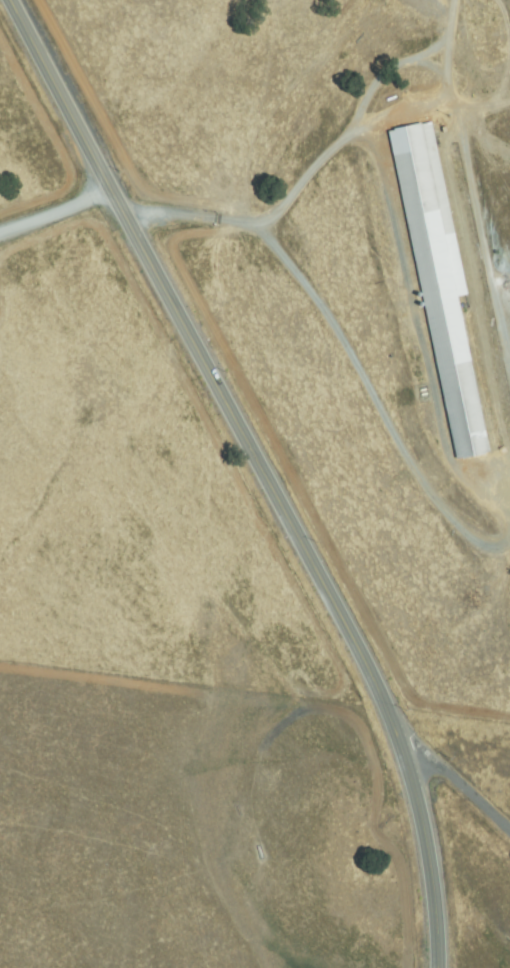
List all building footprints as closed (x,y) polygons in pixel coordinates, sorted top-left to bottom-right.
[(458,459),(391,131),(421,125),(488,453),(458,459)]
